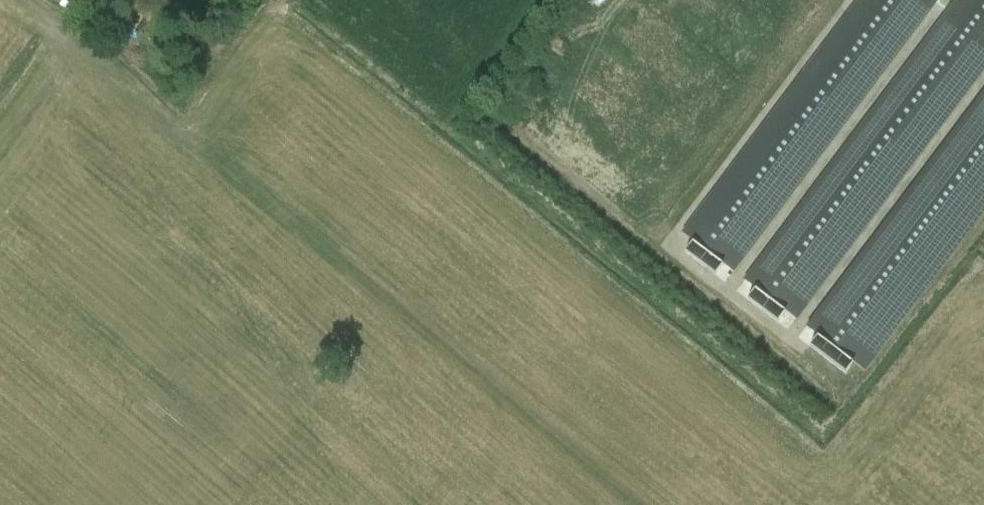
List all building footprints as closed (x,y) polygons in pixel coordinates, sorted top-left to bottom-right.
[(681,233),(733,272),(854,112),(939,0),(857,0),(802,73),(792,85),(681,233)] [(864,119),(743,279),(796,320),(917,159),(932,139),(983,71),(983,0),(955,0),(864,119)] [(806,326),(865,371),(983,213),(983,91),(806,326)]
